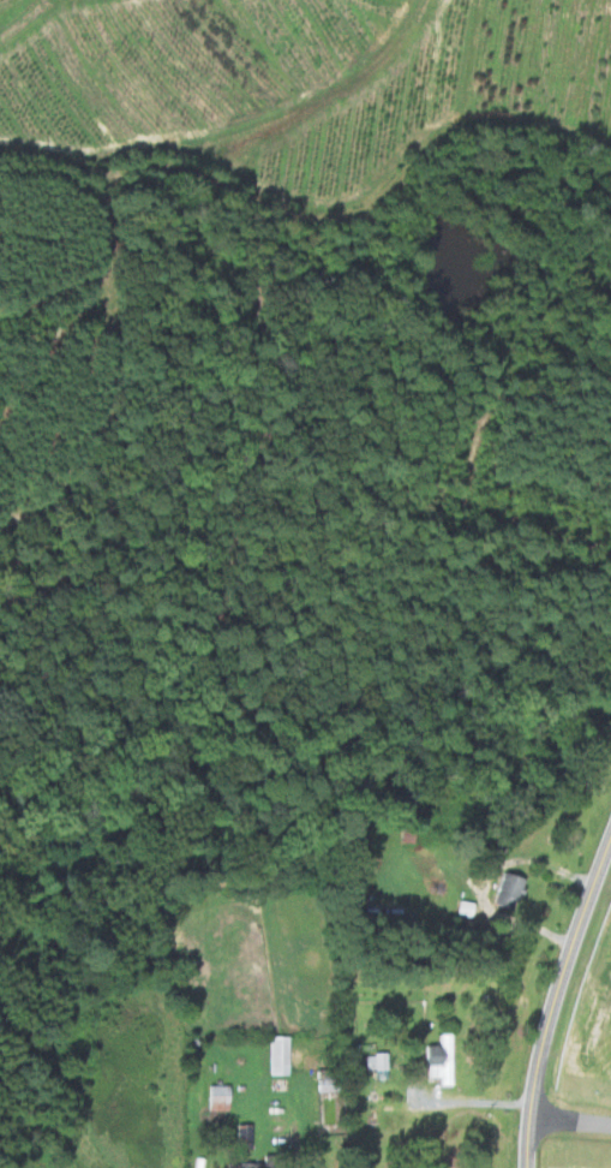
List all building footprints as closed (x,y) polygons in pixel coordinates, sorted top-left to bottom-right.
[(520,876),(500,872),(493,906),(513,909),(520,876)] [(450,1086),(449,1033),(435,1034),(435,1045),(421,1045),(422,1077),(436,1077),(437,1086),(450,1086)] [(267,1075),(287,1075),(286,1036),(267,1036),(267,1075)] [(372,1080),(384,1080),(385,1054),(365,1054),(364,1069),(372,1070),(372,1080)]
